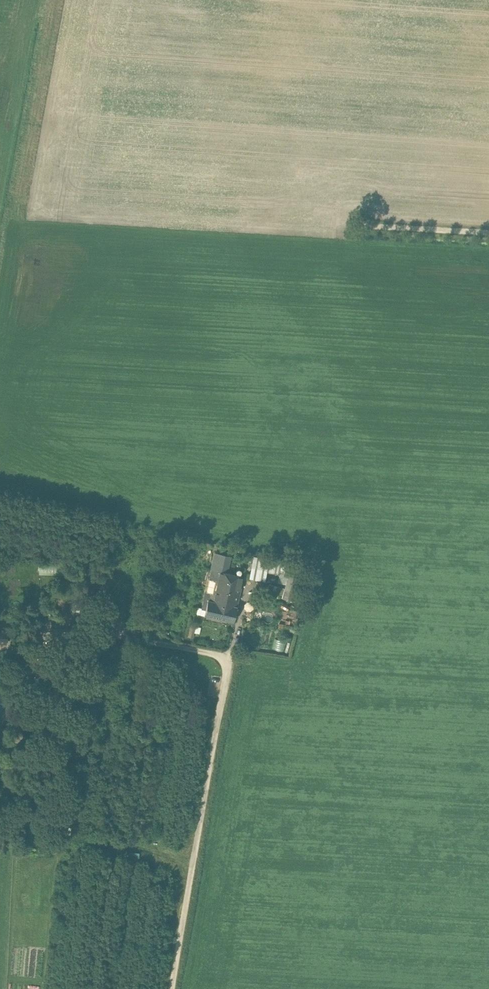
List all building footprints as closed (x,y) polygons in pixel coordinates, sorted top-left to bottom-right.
[(233,621),(236,611),(237,607),(235,606),(242,575),(227,572),(230,556),(215,552),(202,608),(206,609),(204,614),(233,621)] [(289,574),(291,564),(254,557),(250,577),(265,580),(267,571),(288,575),(282,598),(298,602),(304,579),(289,574)] [(283,602),(281,606),(288,610),(290,606),(283,602)] [(279,623),(278,628),(279,628),(278,630),(283,631),(285,624),(290,625),(291,621),(281,619),(280,623),(279,623)]
